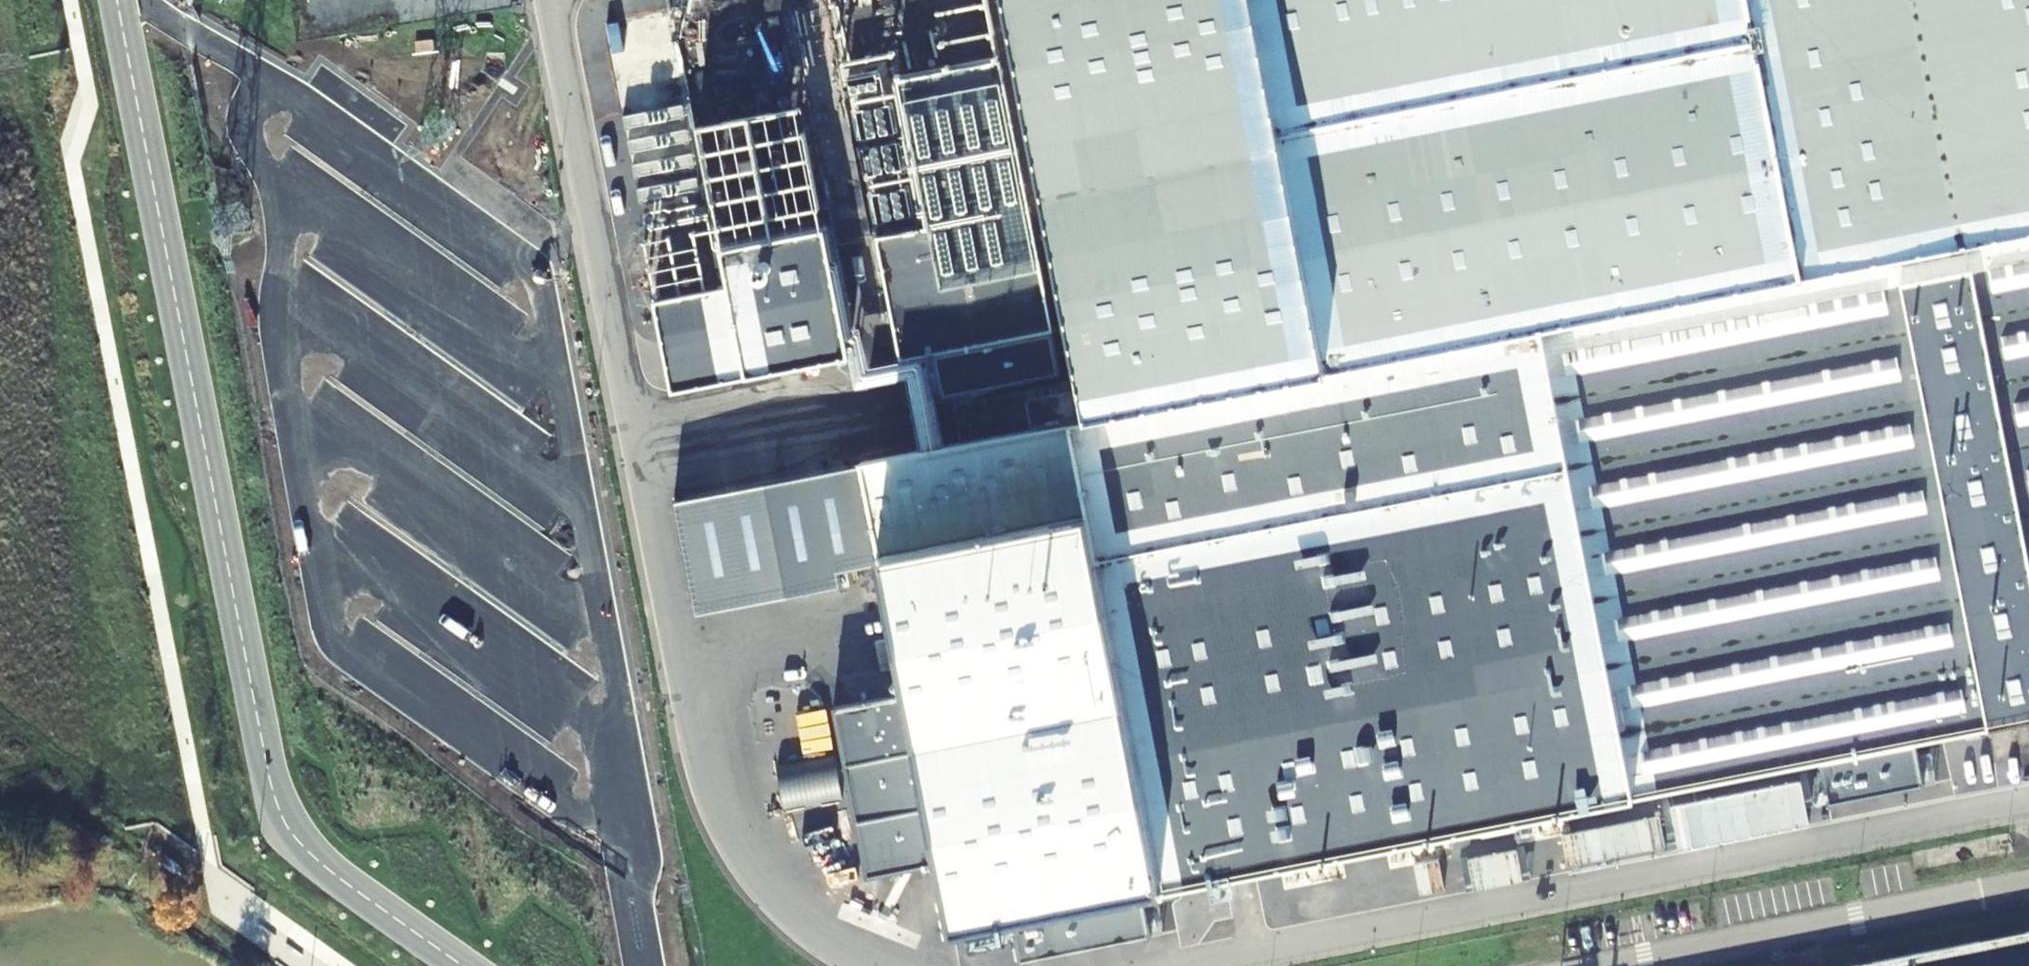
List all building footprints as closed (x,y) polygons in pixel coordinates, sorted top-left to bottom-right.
[(999,61),(896,82),(926,227),(876,237),(909,404),(1061,373),(999,61)] [(654,301),(672,392),(850,357),(825,229),(720,250),(728,286),(654,301)] [(1085,422),(860,465),(904,692),(834,707),(868,878),(939,864),(952,931),(1013,920),(1021,963),(1147,938),(1139,895),(1820,762),(1828,805),(1923,786),(1916,744),(2028,721),(2028,237),(1085,422)] [(1844,965),(2028,965),(2028,930),(1844,965)]
